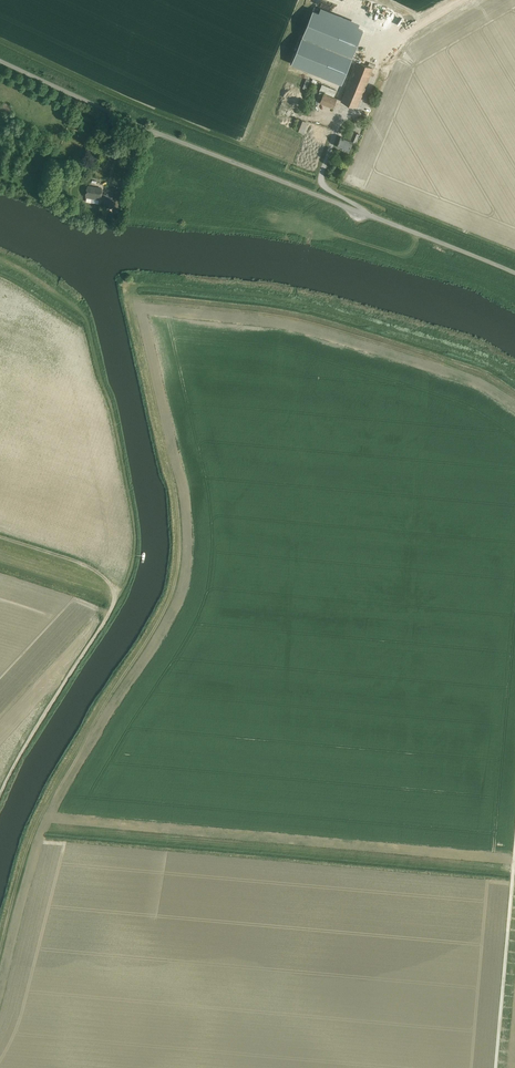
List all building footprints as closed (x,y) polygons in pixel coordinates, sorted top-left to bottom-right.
[(341,84),(363,31),(357,28),(319,13),(313,10),(296,53),(294,52),(290,63),(291,63),(341,84)] [(396,41),(401,27),(398,25),(392,40),(396,41)] [(373,68),(368,66),(357,61),(341,101),(352,105),(357,107),(373,68)] [(322,84),(320,90),(334,96),(336,90),(322,84)] [(333,108),(337,99),(324,93),(320,103),(333,108)] [(327,113),(325,119),(335,122),(337,116),(327,113)] [(299,119),(295,130),(301,132),(305,122),(299,119)] [(92,125),(79,120),(77,123),(90,128),(92,125)] [(349,151),(353,142),(355,143),(359,133),(354,131),(350,140),(341,137),(337,146),(349,151)] [(96,156),(99,146),(89,142),(85,152),(96,156)] [(117,208),(119,197),(120,192),(108,190),(107,196),(98,194),(99,186),(94,186),(94,187),(90,187),(89,192),(88,197),(97,198),(106,199),(105,206),(117,208)]
